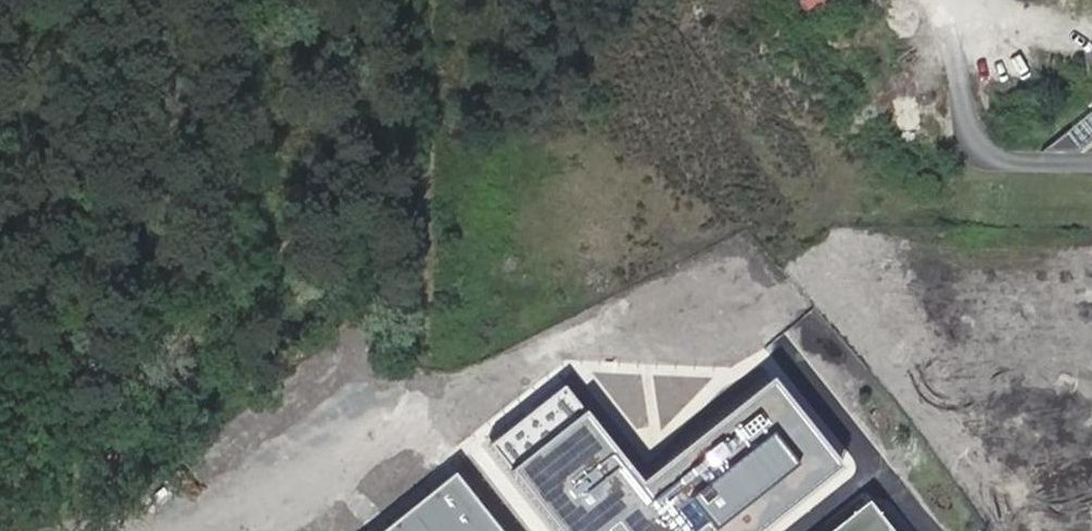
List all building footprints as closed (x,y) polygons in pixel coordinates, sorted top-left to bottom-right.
[(289,432),(367,367),(347,344),(269,408),(289,432)] [(840,464),(776,377),(643,480),(587,412),(567,385),(493,445),(564,530),(756,530),(840,464)] [(385,530),(500,530),(458,473),(385,530)] [(817,530),(832,530),(867,503),(861,495),(817,530)] [(867,503),(832,530),(890,530),(867,503)]
